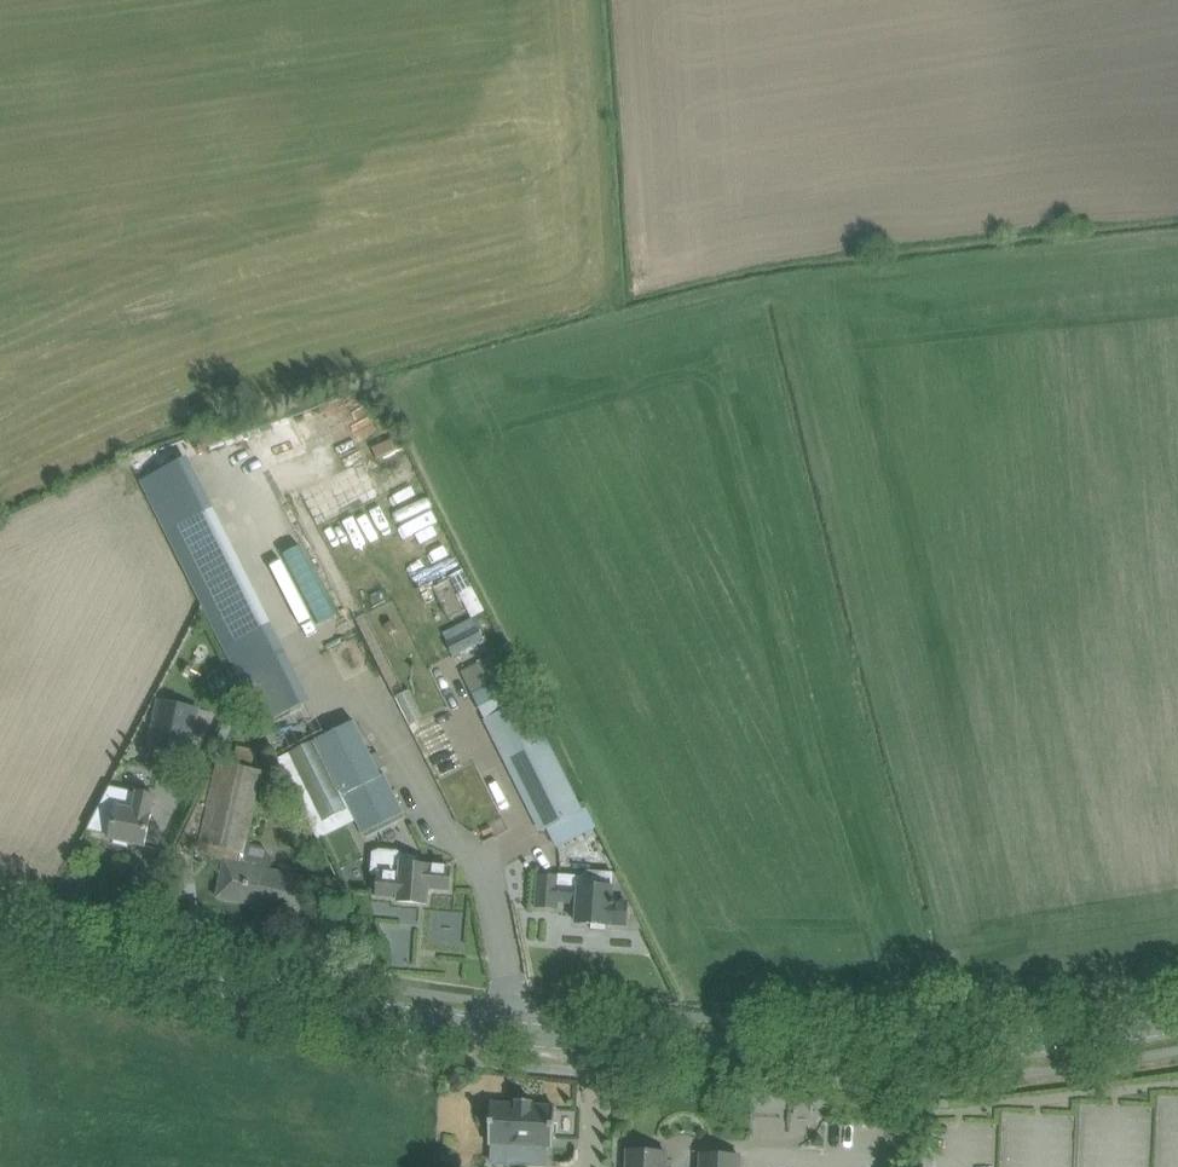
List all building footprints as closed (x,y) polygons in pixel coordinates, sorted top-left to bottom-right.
[(141,481),(167,533),(206,513),(180,461),(141,481)] [(179,527),(167,533),(206,610),(263,726),(303,706),(245,590),(218,604),(179,527)] [(477,623),(446,638),(453,654),(485,639),(477,623)] [(462,669),(461,670),(486,719),(527,699),(503,649),(462,669)] [(151,748),(187,756),(198,709),(161,701),(151,748)] [(382,776),(355,721),(317,740),(320,746),(322,750),(364,834),(405,813),(386,774),(382,776)] [(542,728),(501,748),(542,831),(547,828),(556,847),(597,826),(586,804),(581,806),(542,728)] [(292,756),(324,819),(350,806),(322,750),(317,753),(313,746),(292,756)] [(218,762),(177,851),(199,856),(201,849),(227,855),(229,855),(230,849),(243,851),(244,852),(261,771),(218,762)] [(109,788),(88,829),(112,834),(111,839),(115,839),(114,844),(128,847),(129,843),(145,846),(150,822),(156,798),(140,794),(109,788)] [(489,823),(480,827),(484,835),(492,831),(489,823)] [(375,895),(383,895),(399,897),(399,901),(428,903),(429,888),(450,890),(452,868),(405,864),(406,854),(402,850),(377,847),(372,850),(370,873),(377,873),(375,895)] [(240,863),(243,851),(230,849),(229,855),(227,855),(218,897),(316,918),(321,895),(324,881),(240,863)] [(538,882),(537,907),(558,908),(558,902),(578,903),(577,923),(611,925),(611,923),(627,924),(628,902),(615,901),(616,887),(613,887),(614,872),(587,871),(582,876),(581,885),(557,883),(558,876),(539,875),(538,882)] [(554,1138),(555,1106),(532,1105),(532,1103),(533,1103),(533,1101),(516,1100),(516,1102),(517,1102),(517,1104),(492,1103),(489,1144),(492,1144),(516,1145),(516,1157),(515,1164),(547,1166),(547,1164),(518,1162),(518,1157),(547,1159),(548,1147),(548,1138),(554,1138)] [(667,1152),(628,1151),(628,1166),(666,1166),(667,1152)] [(740,1156),(702,1154),(701,1166),(740,1166),(740,1156)]
